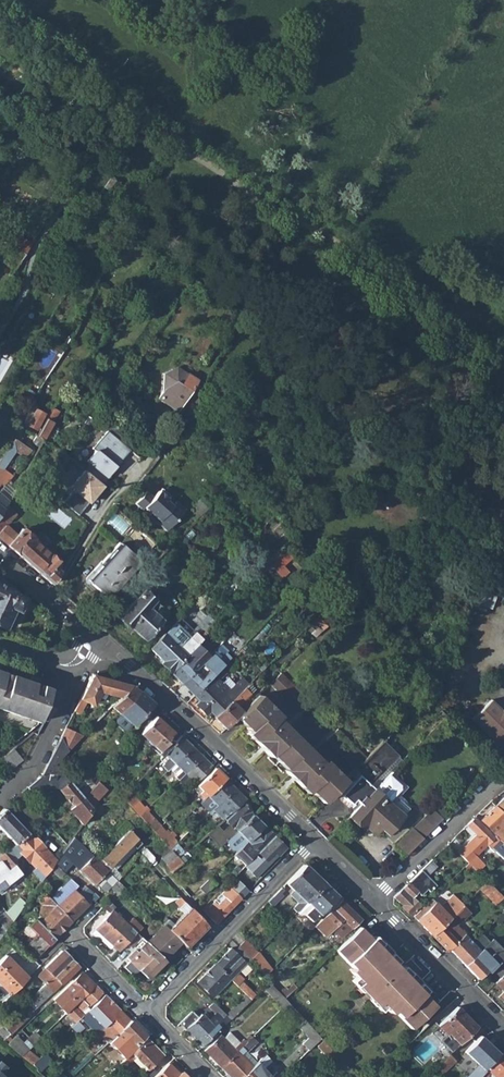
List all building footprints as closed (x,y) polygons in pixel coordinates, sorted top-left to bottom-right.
[(160,155),(164,150),(155,143),(151,149),(160,155)] [(113,177),(106,188),(111,191),(118,181),(113,177)] [(129,191),(133,187),(125,180),(121,185),(129,191)] [(114,194),(122,200),(129,191),(121,185),(114,194)] [(31,244),(13,234),(7,244),(24,255),(26,253),(31,244)] [(157,395),(176,409),(195,379),(175,365),(160,370),(163,386),(157,395)] [(37,431),(47,412),(38,407),(28,425),(37,431)] [(44,442),(55,421),(49,418),(39,437),(40,438),(42,439),(44,442)] [(90,463),(85,470),(104,485),(111,476),(109,474),(115,467),(117,469),(123,461),(122,460),(131,449),(122,442),(107,431),(93,448),(96,450),(87,461),(90,463)] [(35,442),(40,449),(44,442),(42,439),(40,438),(39,437),(38,437),(35,442)] [(33,450),(15,440),(11,447),(28,457),(33,450)] [(0,468),(0,484),(3,486),(14,476),(0,468)] [(63,502),(79,515),(104,485),(85,470),(71,487),(74,490),(63,502)] [(168,496),(159,488),(153,495),(147,490),(135,501),(166,529),(185,508),(176,500),(172,504),(166,498),(168,496)] [(0,494),(0,505),(5,509),(10,502),(1,494),(0,494)] [(201,513),(210,504),(202,494),(192,503),(196,508),(201,513)] [(36,537),(36,536),(35,534),(28,528),(26,526),(23,529),(13,520),(21,506),(12,500),(10,502),(5,509),(0,517),(0,537),(52,584),(60,572),(56,568),(62,560),(36,537)] [(195,519),(201,513),(196,508),(190,514),(195,519)] [(31,525),(28,528),(35,534),(37,531),(31,525)] [(157,544),(137,525),(128,535),(147,554),(157,544)] [(252,539),(244,531),(240,535),(248,543),(252,539)] [(67,547),(72,551),(78,541),(73,538),(67,547)] [(108,598),(141,562),(121,543),(102,564),(101,563),(87,578),(108,598)] [(283,575),(295,559),(284,550),(271,566),(283,575)] [(62,560),(56,568),(60,572),(65,563),(62,560)] [(12,590),(0,581),(0,616),(7,607),(10,609),(18,599),(10,592),(12,590)] [(162,601),(159,604),(142,588),(117,616),(128,627),(129,625),(143,638),(167,612),(164,609),(167,606),(162,601)] [(331,621),(321,612),(312,622),(321,631),(331,621)] [(192,635),(199,642),(215,626),(207,619),(192,635)] [(163,637),(177,650),(192,635),(177,621),(163,637)] [(318,634),(321,631),(312,622),(309,625),(318,634)] [(163,637),(152,649),(164,661),(162,663),(171,672),(198,644),(199,642),(192,635),(177,650),(163,637)] [(198,644),(171,672),(183,684),(210,656),(198,644)] [(183,684),(195,695),(225,665),(232,658),(226,651),(219,659),(213,653),(210,656),(183,684)] [(225,665),(195,695),(201,701),(197,705),(208,715),(213,711),(218,716),(245,688),(246,688),(243,684),(232,695),(217,681),(228,669),(225,665)] [(25,720),(36,723),(38,718),(41,719),(44,720),(46,716),(42,715),(32,711),(36,699),(41,683),(0,669),(0,712),(25,720)] [(299,712),(310,701),(281,672),(270,683),(299,712)] [(100,692),(119,697),(122,694),(131,685),(129,684),(114,680),(106,678),(93,674),(92,674),(80,699),(86,702),(93,705),(100,692)] [(41,683),(36,699),(32,711),(42,715),(46,716),(57,694),(54,688),(43,684),(41,683)] [(246,688),(245,688),(250,692),(255,687),(251,683),(246,688)] [(122,694),(127,699),(119,712),(139,731),(159,708),(156,705),(144,695),(140,692),(135,687),(131,685),(122,694)] [(245,688),(218,716),(215,718),(226,728),(237,717),(242,712),(236,706),(250,693),(250,692),(245,688)] [(237,717),(250,730),(247,733),(270,756),(272,755),(286,768),(284,770),(307,793),(310,790),(323,803),(345,780),(259,695),(242,712),(237,717)] [(503,742),(503,708),(492,697),(473,717),(501,745),(503,742)] [(86,702),(80,699),(75,708),(80,712),(86,702)] [(163,756),(164,754),(176,743),(170,738),(174,733),(157,717),(135,741),(140,746),(142,744),(145,747),(148,744),(152,748),(153,747),(163,756)] [(65,727),(61,736),(67,751),(76,743),(82,735),(65,727)] [(367,757),(338,729),(327,740),(357,768),(367,757)] [(51,755),(57,762),(67,751),(61,736),(51,755)] [(164,754),(174,764),(192,747),(182,737),(176,743),(164,754)] [(387,766),(399,753),(385,739),(367,757),(357,768),(350,775),(355,780),(342,795),(351,803),(352,802),(358,807),(375,789),(370,785),(387,766)] [(177,780),(202,756),(192,747),(174,764),(181,771),(174,777),(177,780)] [(8,769),(20,757),(14,749),(1,760),(8,769)] [(174,764),(164,754),(163,756),(161,758),(170,768),(174,764)] [(196,785),(213,767),(202,756),(177,780),(180,783),(188,777),(196,785)] [(216,770),(194,790),(205,800),(208,796),(226,780),(216,770)] [(405,791),(388,775),(375,789),(358,807),(350,816),(363,829),(366,826),(374,834),(380,828),(387,834),(403,816),(392,805),(400,797),(405,791)] [(85,797),(97,785),(88,776),(80,783),(76,788),(85,797)] [(80,783),(75,777),(70,781),(76,788),(80,783)] [(208,796),(218,806),(236,790),(226,780),(208,796)] [(95,806),(93,806),(85,797),(76,788),(70,781),(60,790),(74,804),(70,807),(84,821),(96,805),(95,806)] [(99,782),(97,785),(85,797),(93,806),(95,806),(108,786),(99,782)] [(236,790),(218,806),(213,810),(224,821),(242,805),(247,801),(236,790)] [(123,798),(131,806),(136,802),(127,792),(123,797),(123,798)] [(400,797),(392,805),(403,816),(411,808),(400,797)] [(496,806),(503,815),(503,799),(496,806)] [(131,806),(140,815),(146,810),(143,807),(141,808),(136,802),(131,806)] [(253,817),(250,814),(251,813),(242,805),(224,821),(207,835),(219,848),(224,844),(253,817)] [(496,806),(482,819),(495,834),(495,835),(502,842),(503,844),(503,835),(500,830),(501,829),(502,830),(503,829),(503,815),(496,806)] [(436,807),(425,818),(434,827),(445,816),(436,807)] [(46,846),(46,845),(36,836),(34,837),(28,832),(29,831),(6,809),(0,814),(0,827),(17,844),(18,843),(24,848),(22,850),(32,860),(33,859),(47,873),(54,862),(58,858),(46,846)] [(142,818),(151,828),(155,824),(152,821),(154,819),(151,815),(149,817),(146,813),(147,812),(146,810),(140,815),(142,818)] [(244,847),(263,828),(253,817),(224,844),(227,846),(227,848),(231,852),(234,852),(236,854),(244,847)] [(493,852),(495,851),(503,860),(503,844),(502,842),(501,843),(475,817),(466,826),(493,852)] [(398,843),(407,853),(434,827),(425,818),(414,829),(413,828),(398,843)] [(151,828),(162,842),(168,836),(166,832),(164,834),(155,824),(151,828)] [(274,839),(275,838),(267,830),(266,831),(263,828),(244,847),(236,854),(247,866),(274,839)] [(180,848),(192,836),(188,832),(182,838),(169,850),(175,857),(177,859),(186,852),(184,850),(182,851),(180,848)] [(68,853),(79,841),(73,836),(68,844),(64,849),(68,853)] [(165,845),(169,850),(182,838),(179,836),(171,843),(168,839),(170,838),(168,836),(162,842),(165,845)] [(256,879),(286,850),(274,839),(247,866),(244,868),(256,879)] [(116,856),(126,845),(121,840),(101,860),(109,867),(118,858),(116,856)] [(68,853),(79,864),(76,867),(91,882),(105,869),(99,862),(79,841),(68,853)] [(475,858),(462,844),(456,851),(468,863),(469,864),(475,858)] [(169,850),(165,845),(157,851),(161,857),(169,850)] [(0,848),(0,886),(20,867),(13,859),(6,852),(1,847),(0,848)] [(17,855),(10,848),(6,852),(13,859),(17,855)] [(159,859),(166,865),(175,857),(169,850),(161,857),(159,859)] [(175,857),(166,865),(172,871),(181,863),(177,859),(175,857)] [(419,906),(411,897),(416,891),(412,887),(419,881),(426,888),(428,891),(435,884),(426,875),(436,866),(431,860),(394,896),(402,905),(401,906),(410,915),(419,906)] [(64,872),(54,862),(47,873),(55,882),(64,872)] [(323,884),(304,865),(285,884),(301,900),(294,907),(295,908),(292,911),(294,913),(295,912),(323,884)] [(231,889),(223,897),(234,908),(249,893),(234,878),(227,885),(231,889)] [(206,895),(216,885),(210,879),(200,889),(206,895)] [(426,888),(419,881),(412,887),(416,891),(419,894),(426,888)] [(479,890),(494,906),(502,898),(486,882),(479,890)] [(295,912),(298,915),(303,914),(310,922),(335,896),(323,884),(295,912)] [(51,901),(71,921),(87,904),(73,890),(63,899),(58,894),(51,901)] [(50,942),(71,921),(51,901),(44,893),(41,897),(53,910),(39,924),(36,921),(31,926),(39,935),(21,950),(31,961),(42,951),(41,949),(50,941),(50,942)] [(280,898),(276,894),(272,898),(276,902),(280,898)] [(27,900),(19,895),(9,911),(10,913),(15,917),(27,900)] [(441,908),(435,902),(418,919),(433,935),(450,918),(463,905),(455,896),(441,908)] [(178,920),(195,937),(206,926),(180,898),(175,902),(180,907),(178,909),(183,915),(178,920)] [(358,919),(339,900),(317,924),(315,926),(325,936),(334,926),(338,922),(341,919),(345,923),(350,927),(358,919)] [(202,909),(217,925),(232,910),(223,901),(213,910),(211,908),(209,910),(206,905),(202,909)] [(460,935),(451,926),(454,922),(462,915),(465,918),(473,910),(466,902),(463,905),(450,918),(433,935),(446,949),(460,935)] [(135,932),(127,924),(112,909),(94,928),(118,951),(125,942),(135,932)] [(15,917),(10,913),(2,920),(4,922),(0,928),(0,937),(0,938),(4,932),(15,917)] [(127,924),(135,932),(137,933),(142,928),(132,919),(127,924)] [(164,925),(180,941),(186,947),(195,937),(178,920),(173,925),(168,920),(163,925),(164,925)] [(454,922),(451,926),(460,935),(464,932),(454,922)] [(146,943),(163,959),(180,941),(164,925),(146,943)] [(354,984),(373,1003),(375,1005),(379,1002),(384,1008),(389,1013),(392,1010),(409,1028),(433,1006),(421,993),(425,990),(401,966),(398,969),(392,963),(395,960),(372,936),(369,939),(358,927),(334,950),(351,968),(348,970),(358,981),(354,984)] [(125,942),(131,948),(141,938),(137,933),(135,932),(125,942)] [(450,949),(458,958),(473,943),(465,935),(450,949)] [(143,939),(139,943),(143,948),(138,952),(135,949),(127,957),(130,960),(147,978),(165,960),(163,959),(146,943),(143,939)] [(238,947),(250,960),(256,953),(244,941),(238,947)] [(473,943),(458,958),(463,963),(465,965),(480,951),(473,943)] [(465,965),(478,979),(487,971),(489,973),(499,964),(503,959),(503,956),(498,950),(496,952),(488,944),(480,951),(465,965)] [(231,949),(216,964),(230,980),(237,987),(242,982),(244,981),(237,974),(242,969),(240,966),(244,962),(234,951),(231,949)] [(234,951),(244,962),(246,960),(236,949),(234,951)] [(37,984),(40,987),(70,960),(61,951),(44,968),(45,969),(37,976),(41,980),(37,984)] [(267,965),(256,953),(250,960),(260,971),(267,965)] [(6,997),(27,977),(5,954),(0,959),(0,984),(4,989),(1,991),(6,997)] [(70,960),(40,987),(36,991),(39,995),(51,983),(56,979),(60,983),(77,968),(70,960)] [(198,983),(213,998),(230,980),(216,964),(198,983)] [(95,986),(81,972),(64,988),(57,994),(52,998),(65,1013),(95,986)] [(501,977),(496,982),(503,991),(503,974),(501,977)] [(60,983),(56,979),(51,983),(55,988),(60,983)] [(250,1001),(256,996),(242,982),(237,987),(246,997),(250,1001)] [(288,983),(281,989),(287,995),(294,988),(288,983)] [(262,990),(276,1004),(282,998),(268,984),(262,990)] [(102,993),(95,986),(65,1013),(74,1022),(75,1021),(82,1015),(78,1011),(86,1005),(88,1006),(102,993)] [(43,999),(39,995),(36,991),(29,997),(37,1005),(43,999)] [(120,1011),(104,995),(89,1008),(82,1015),(75,1021),(79,1024),(81,1022),(83,1025),(91,1017),(98,1024),(92,1030),(96,1033),(120,1011)] [(246,997),(228,1015),(230,1017),(228,1019),(230,1021),(250,1001),(246,997)] [(283,999),(282,998),(276,1004),(282,1011),(283,1009),(288,1004),(283,999)] [(283,1009),(298,1025),(303,1020),(288,1004),(283,1009)] [(23,1017),(27,1013),(21,1005),(16,1009),(23,1017)] [(88,1006),(86,1005),(78,1011),(82,1015),(89,1008),(88,1006)] [(180,1024),(203,1048),(230,1021),(228,1019),(213,1005),(210,1008),(221,1021),(214,1027),(202,1015),(199,1018),(193,1012),(180,1024)] [(475,1027),(456,1008),(437,1026),(455,1046),(475,1027)] [(0,1024),(0,1039),(4,1043),(6,1041),(9,1038),(5,1034),(23,1018),(23,1017),(16,1009),(0,1024)] [(129,1021),(120,1011),(96,1033),(89,1039),(93,1044),(101,1036),(107,1042),(113,1036),(129,1021)] [(314,1044),(320,1038),(303,1020),(298,1025),(297,1026),(308,1038),(302,1044),(308,1050),(314,1044)] [(136,1045),(144,1036),(129,1021),(113,1036),(107,1042),(113,1048),(126,1036),(136,1045)] [(6,1041),(19,1055),(26,1048),(41,1035),(35,1029),(22,1041),(15,1033),(9,1038),(6,1041)] [(224,1039),(222,1036),(206,1051),(222,1068),(248,1043),(244,1040),(238,1047),(234,1050),(224,1039)] [(238,1047),(228,1036),(224,1039),(234,1050),(238,1047)] [(482,1069),(497,1053),(479,1036),(464,1052),(482,1069)] [(222,1068),(231,1076),(244,1076),(258,1063),(248,1053),(259,1043),(254,1037),(248,1043),(222,1068)] [(120,1063),(125,1068),(135,1059),(147,1071),(163,1056),(146,1038),(120,1063)] [(339,1059),(334,1054),(322,1041),(316,1047),(333,1064),(335,1063),(339,1059)] [(19,1055),(29,1064),(36,1057),(26,1048),(19,1055)] [(37,1071),(50,1058),(43,1051),(36,1057),(29,1064),(33,1067),(33,1068),(37,1071)] [(491,1073),(495,1076),(503,1076),(503,1056),(501,1053),(480,1076),(479,1076),(488,1076),(491,1073)] [(447,1054),(435,1066),(441,1072),(454,1060),(447,1054)] [(263,1068),(269,1062),(265,1057),(258,1063),(244,1076),(271,1076),(263,1068)] [(348,1076),(352,1076),(354,1075),(339,1059),(335,1063),(348,1076)] [(178,1074),(168,1063),(154,1076),(184,1076),(180,1073),(178,1074)]
